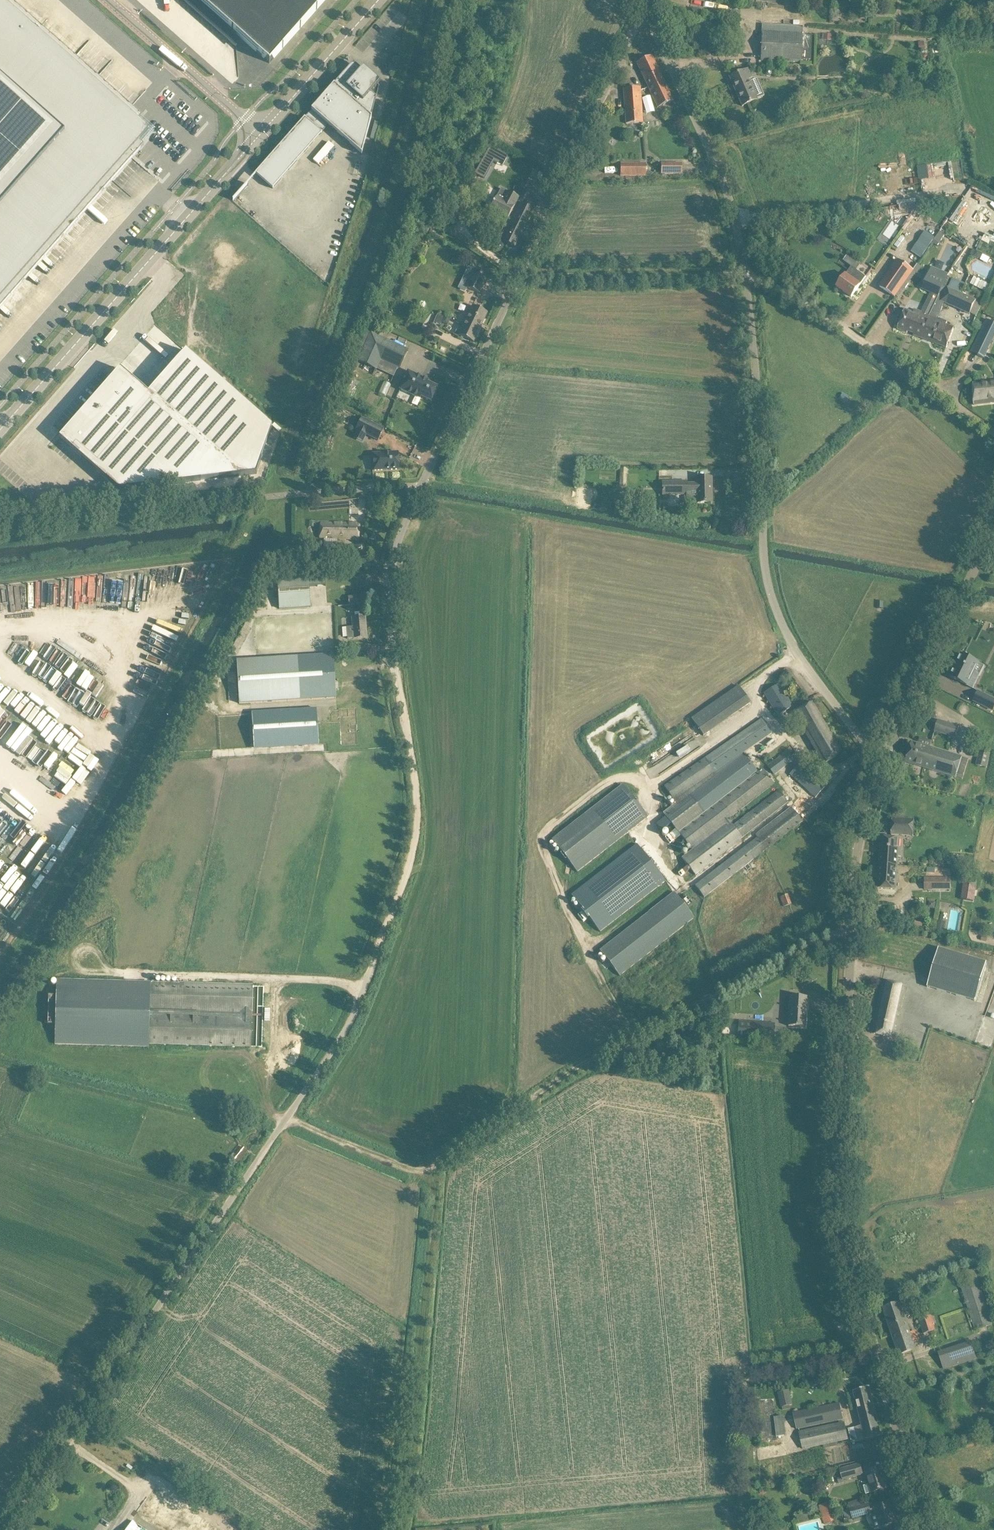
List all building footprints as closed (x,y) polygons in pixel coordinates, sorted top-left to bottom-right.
[(144,147),(140,144),(149,133),(138,123),(142,119),(7,0),(0,0),(0,311),(144,147)] [(235,49),(237,47),(238,35),(269,63),(325,0),(180,0),(235,49)] [(759,52),(758,58),(761,59),(761,61),(771,61),(801,63),(801,59),(810,59),(811,36),(802,35),(802,33),(795,32),(795,25),(764,23),(764,26),(762,26),(762,31),(761,51),(759,52)] [(647,86),(662,78),(652,57),(637,64),(647,86)] [(353,64),(256,174),(273,189),(328,125),(362,154),(379,87),(378,86),(380,83),(363,68),(361,71),(353,64)] [(748,69),(729,77),(742,106),(757,100),(764,97),(757,79),(752,78),(748,69)] [(662,78),(647,86),(657,108),(673,100),(662,78)] [(643,123),(640,88),(624,89),(626,124),(643,123)] [(642,97),(646,114),(655,111),(650,95),(642,97)] [(490,147),(475,174),(485,179),(499,152),(490,147)] [(646,164),(621,164),(621,176),(646,176),(646,164)] [(681,174),(681,164),(661,164),(661,174),(681,174)] [(519,197),(508,191),(501,188),(496,199),(495,199),(489,209),(507,219),(519,197)] [(525,188),(519,198),(527,202),(532,191),(525,188)] [(533,208),(524,204),(522,203),(503,241),(514,247),(533,208)] [(942,229),(932,243),(938,247),(947,233),(942,229)] [(911,250),(921,257),(935,237),(925,230),(911,250)] [(993,236),(985,232),(981,241),(989,244),(990,240),(993,242),(993,234),(993,236)] [(886,278),(880,287),(895,297),(901,289),(913,271),(913,270),(899,260),(898,261),(886,278)] [(860,285),(866,277),(870,270),(857,261),(852,267),(846,275),(843,279),(837,287),(852,297),(860,285)] [(488,276),(479,271),(475,270),(466,287),(479,293),(488,276)] [(950,277),(948,276),(934,270),(925,291),(939,297),(943,286),(946,287),(950,277)] [(948,287),(941,301),(970,314),(970,313),(977,316),(981,306),(975,303),(976,300),(961,293),(966,284),(952,278),(948,287)] [(487,313),(478,309),(473,306),(459,335),(473,342),(487,313)] [(914,313),(905,309),(897,329),(907,333),(908,331),(914,333),(913,335),(947,348),(954,328),(946,325),(948,322),(930,315),(915,310),(914,313)] [(438,314),(434,323),(440,326),(442,323),(448,325),(450,319),(438,314)] [(975,343),(988,349),(993,336),(993,324),(986,320),(975,343)] [(399,368),(404,357),(407,350),(371,333),(358,361),(376,369),(380,359),(399,368)] [(66,437),(62,440),(70,447),(118,490),(257,474),(272,427),(186,351),(148,394),(131,378),(130,378),(123,372),(120,376),(116,373),(63,434),(66,437)] [(427,383),(428,381),(408,372),(405,378),(399,390),(420,399),(421,397),(431,402),(437,388),(427,383)] [(978,404),(993,403),(993,381),(973,383),(974,405),(978,404)] [(378,441),(384,430),(384,429),(361,418),(356,429),(378,441)] [(371,454),(372,471),(399,469),(398,452),(371,454)] [(686,503),(702,503),(712,503),(711,478),(697,478),(697,484),(687,484),(687,482),(662,482),(662,495),(686,494),(686,503)] [(634,502),(634,506),(642,507),(643,494),(635,493),(635,498),(634,502)] [(326,538),(348,539),(358,540),(360,523),(321,523),(321,533),(320,539),(325,539),(326,538)] [(344,557),(354,556),(364,556),(363,545),(343,547),(344,557)] [(279,609),(311,607),(309,575),(277,577),(279,609)] [(34,641),(59,653),(75,617),(73,616),(71,621),(67,619),(68,615),(64,614),(63,617),(57,615),(58,613),(60,614),(63,607),(56,604),(49,620),(44,618),(34,641)] [(348,639),(357,638),(367,637),(365,616),(353,617),(354,627),(347,628),(348,639)] [(239,704),(336,698),(333,655),(237,661),(239,704)] [(962,655),(951,677),(967,685),(966,686),(973,689),(980,676),(973,673),(978,663),(962,655)] [(792,707),(789,702),(778,684),(763,693),(778,716),(790,708),(792,707)] [(692,719),(703,735),(750,702),(739,686),(692,719)] [(974,701),(993,710),(993,709),(993,700),(978,692),(974,701)] [(293,701),(274,702),(274,709),(293,708),(293,701)] [(805,732),(814,749),(824,765),(842,754),(812,702),(793,713),(805,732)] [(21,712),(18,710),(15,715),(0,707),(0,754),(21,712)] [(254,748),(319,744),(317,709),(252,713),(254,748)] [(925,709),(923,715),(935,719),(937,713),(925,709)] [(743,753),(768,736),(772,733),(762,719),(754,724),(664,787),(676,803),(663,813),(680,834),(757,774),(743,753)] [(959,726),(938,720),(935,731),(956,738),(959,726)] [(684,731),(646,757),(658,775),(696,749),(684,731)] [(969,759),(912,742),(906,762),(963,779),(969,759)] [(990,754),(980,751),(976,765),(987,768),(990,754)] [(768,766),(774,774),(794,760),(787,752),(768,766)] [(790,774),(815,798),(827,785),(802,761),(790,774)] [(577,872),(647,818),(648,817),(623,784),(552,840),(577,872)] [(702,895),(804,823),(794,809),(692,882),(702,895)] [(914,820),(892,818),(891,834),(913,836),(914,820)] [(901,856),(902,847),(899,846),(899,838),(881,837),(879,865),(898,866),(898,856),(901,856)] [(637,845),(571,895),(583,911),(578,915),(583,922),(587,919),(586,918),(588,917),(600,932),(665,881),(637,845)] [(896,890),(898,866),(879,865),(878,889),(896,890)] [(964,877),(961,900),(974,901),(977,884),(972,883),(972,878),(964,877)] [(951,878),(925,878),(925,891),(951,890),(951,878)] [(685,895),(680,899),(674,893),(600,951),(619,976),(694,918),(688,910),(693,906),(685,895)] [(791,905),(788,895),(780,897),(784,907),(791,905)] [(939,920),(937,929),(944,931),(946,922),(939,920)] [(987,963),(939,948),(927,988),(976,1002),(987,963)] [(253,985),(151,982),(57,979),(56,996),(48,996),(48,1025),(55,1025),(55,1044),(149,1047),(149,1043),(251,1046),(253,985)] [(901,999),(904,999),(906,986),(883,981),(872,1033),(895,1038),(900,1013),(898,1012),(900,1007),(902,1007),(902,1005),(900,1004),(901,999)] [(807,997),(790,996),(788,1026),(805,1027),(807,997)] [(775,1023),(739,1021),(737,1037),(774,1040),(775,1023)] [(895,1046),(894,1054),(905,1056),(907,1047),(895,1046)] [(976,1330),(992,1324),(974,1269),(958,1275),(976,1330)] [(899,1355),(909,1352),(915,1350),(900,1303),(884,1308),(899,1355)] [(918,1316),(924,1334),(936,1330),(934,1325),(937,1324),(934,1314),(931,1315),(930,1312),(918,1316)] [(977,1359),(971,1342),(948,1350),(953,1366),(977,1359)] [(881,1436),(869,1387),(854,1391),(862,1425),(848,1429),(852,1443),(866,1439),(866,1440),(881,1436)] [(790,1405),(792,1405),(789,1390),(778,1392),(782,1407),(783,1410),(790,1408),(790,1405)] [(773,1399),(761,1399),(761,1425),(773,1425),(773,1399)] [(797,1429),(834,1421),(844,1419),(840,1403),(793,1413),(797,1429)] [(777,1436),(786,1435),(784,1417),(775,1418),(777,1436)] [(803,1449),(838,1441),(848,1439),(844,1422),(799,1432),(803,1449)] [(845,1482),(844,1479),(863,1474),(860,1464),(841,1469),(843,1478),(838,1479),(839,1484),(845,1482)] [(880,1469),(882,1468),(866,1472),(868,1477),(862,1479),(864,1485),(863,1486),(866,1494),(872,1492),(888,1488),(885,1480),(884,1480),(880,1469)] [(158,1529),(220,1529),(156,1486),(136,1516),(137,1516),(133,1521),(126,1529),(148,1529),(138,1523),(142,1518),(158,1529)] [(822,1516),(833,1513),(830,1503),(819,1506),(822,1516)] [(868,1504),(851,1509),(853,1517),(870,1513),(872,1519),(877,1517),(880,1528),(888,1525),(898,1522),(892,1503),(883,1506),(870,1510),(868,1504)] [(825,1524),(835,1521),(833,1513),(822,1516),(825,1524)]
